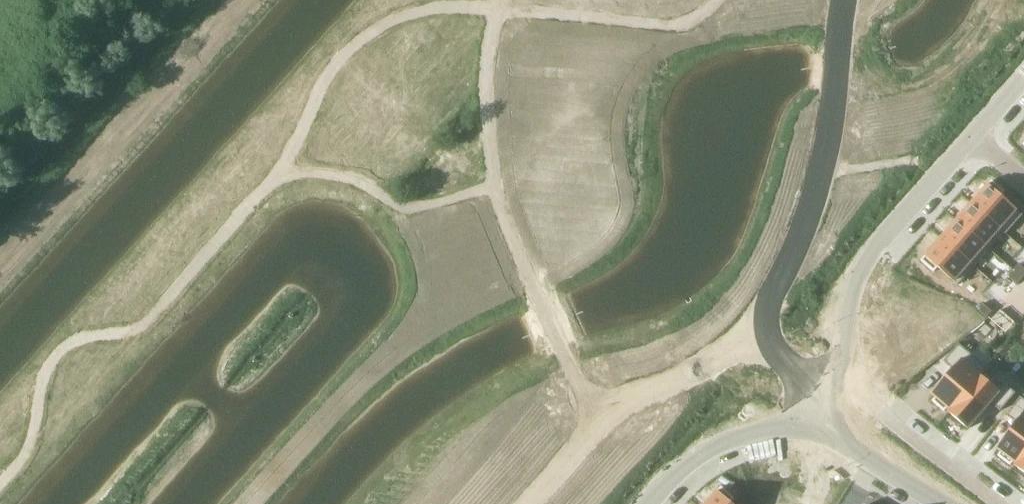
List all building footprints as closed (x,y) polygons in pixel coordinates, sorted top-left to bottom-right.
[(992,181),(972,204),(1005,232),(1004,233),(1006,235),(1023,215),(1001,196),(1005,192),(992,181)] [(972,204),(957,221),(990,250),(1004,233),(1005,232),(972,204)] [(957,221),(942,238),(975,267),(990,250),(957,221)] [(942,238),(922,261),(934,272),(938,268),(958,286),(975,267),(942,238)] [(1014,271),(1023,279),(1023,277),(1023,269),(1019,265),(1014,271)] [(1014,271),(1008,277),(1017,285),(1023,279),(1014,271)] [(891,297),(881,319),(894,324),(893,333),(892,333),(889,349),(920,354),(923,339),(925,340),(925,337),(923,336),(926,322),(934,323),(935,315),(954,318),(964,320),(967,304),(947,295),(945,308),(937,306),(937,305),(919,303),(918,307),(912,306),(891,297)] [(983,304),(978,310),(987,318),(992,312),(983,304)] [(953,370),(932,395),(936,398),(933,401),(945,412),(948,408),(950,410),(951,411),(984,372),(985,373),(988,369),(959,344),(944,362),(953,370)] [(950,410),(949,412),(968,429),(991,403),(1001,411),(1016,393),(1005,384),(1002,388),(985,373),(984,372),(951,411),(950,410)] [(997,449),(1001,452),(998,456),(1011,465),(1014,462),(1016,464),(1017,464),(1023,455),(1023,399),(1021,397),(1006,416),(1016,423),(997,449)] [(1014,466),(1023,473),(1023,455),(1017,464),(1016,464),(1014,466)] [(774,503),(814,503),(816,477),(792,475),(793,471),(777,470),(774,503)] [(707,503),(733,503),(731,503),(735,498),(722,487),(707,503)]
